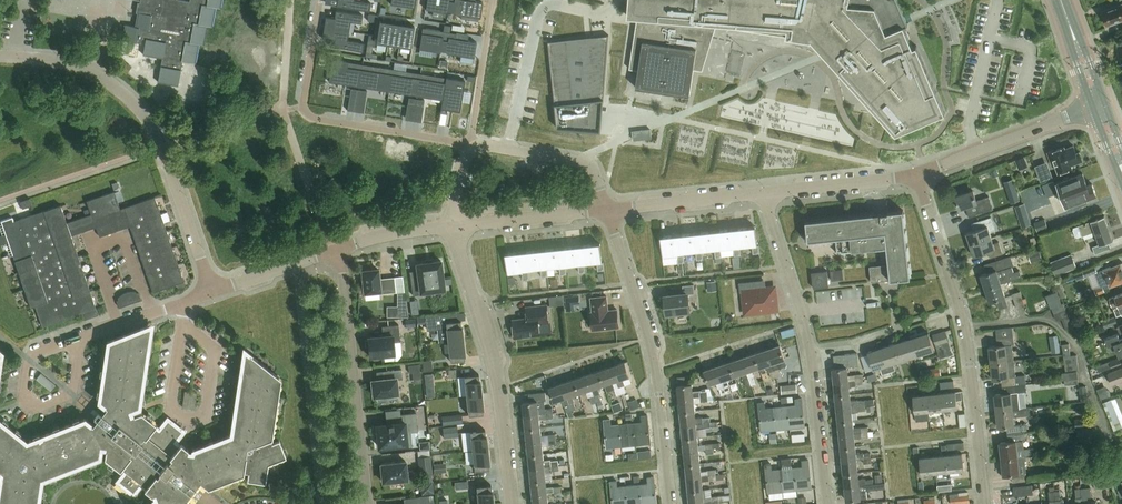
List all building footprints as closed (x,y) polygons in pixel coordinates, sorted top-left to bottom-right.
[(140,3),(137,2),(136,12),(137,13),(135,27),(125,25),(122,40),(141,43),(142,38),(146,39),(143,55),(162,58),(158,82),(178,86),(182,60),(196,63),(199,44),(204,44),(207,25),(212,26),(216,7),(221,8),(222,0),(189,0),(189,1),(182,0),(140,0),(140,3)] [(337,6),(365,10),(369,10),(370,3),(366,2),(354,0),(338,0),(337,6)] [(391,4),(416,8),(417,0),(392,0),(391,4)] [(426,9),(447,13),(447,11),(453,12),(453,14),(480,18),(483,3),(466,0),(428,0),(426,9)] [(628,16),(637,17),(630,69),(639,70),(636,88),(690,96),(694,69),(703,71),(716,26),(812,40),(896,134),(945,113),(917,45),(913,47),(904,26),(907,25),(897,0),(629,0),(628,16)] [(1102,12),(1107,24),(1121,19),(1121,5),(1102,12)] [(325,16),(323,27),(348,32),(350,22),(360,24),(362,15),(335,10),(334,18),(325,16)] [(379,22),(376,40),(387,42),(391,24),(379,22)] [(391,24),(387,42),(399,43),(402,25),(391,24)] [(402,25),(399,43),(410,45),(413,27),(402,25)] [(323,27),(321,38),(330,40),(329,47),(362,52),(363,44),(346,41),(348,32),(323,27)] [(423,28),(420,49),(440,52),(441,51),(442,42),(448,43),(449,38),(450,32),(443,31),(423,28)] [(442,42),(441,51),(447,52),(447,53),(474,58),(476,42),(467,41),(456,39),(457,34),(450,32),(449,38),(448,43),(442,42)] [(608,35),(547,42),(558,129),(599,131),(603,107),(608,35)] [(127,73),(132,66),(124,60),(119,67),(127,73)] [(333,60),(330,82),(360,87),(364,65),(333,60)] [(364,65),(360,87),(369,88),(391,92),(394,70),(388,69),(381,68),(364,65)] [(394,70),(391,92),(410,95),(418,96),(418,95),(421,74),(406,72),(394,70)] [(418,95),(418,96),(442,100),(446,78),(421,74),(418,95)] [(442,100),(441,109),(447,110),(459,111),(463,81),(446,78),(442,100)] [(351,88),(348,109),(355,110),(358,95),(359,89),(351,88)] [(650,129),(633,131),(634,139),(634,140),(651,138),(650,132),(650,129)] [(1071,164),(1083,160),(1080,152),(1076,153),(1074,145),(1066,148),(1065,146),(1048,153),(1053,166),(1056,165),(1059,172),(1073,167),(1071,164)] [(1018,167),(1028,164),(1025,157),(1016,160),(1018,167)] [(996,169),(990,172),(992,178),(998,176),(996,169)] [(1083,173),(1057,182),(1056,182),(1064,206),(1075,202),(1077,206),(1088,202),(1086,197),(1096,193),(1092,183),(1087,185),(1083,173)] [(119,181),(111,183),(113,189),(121,187),(119,181)] [(1054,182),(1044,185),(1048,197),(1058,193),(1054,182)] [(1016,186),(1007,189),(1011,203),(1020,200),(1016,186)] [(973,191),(955,197),(960,210),(966,207),(970,217),(979,213),(993,209),(989,196),(977,201),(973,191)] [(14,219),(3,223),(19,272),(31,307),(36,305),(41,317),(43,325),(82,312),(85,320),(98,315),(96,307),(71,236),(96,227),(99,236),(130,225),(153,292),(177,283),(178,286),(185,283),(155,196),(120,208),(114,192),(103,195),(87,201),(90,209),(92,214),(86,216),(67,223),(61,206),(14,222),(14,219)] [(22,208),(32,205),(30,198),(20,201),(22,208)] [(911,278),(904,210),(807,221),(809,241),(841,237),(842,251),(887,246),(889,264),(870,266),(872,282),(911,278)] [(1109,241),(1113,239),(1104,215),(1091,220),(1091,221),(1074,227),(1073,230),(1076,237),(1077,237),(1082,236),(1095,231),(1100,244),(1092,247),(1095,254),(1111,248),(1109,241)] [(971,245),(993,238),(990,232),(996,230),(992,218),(979,222),(981,229),(967,233),(971,245)] [(1037,232),(1048,228),(1045,219),(1034,222),(1037,232)] [(760,245),(759,245),(757,226),(738,228),(740,248),(752,247),(753,254),(761,253),(760,245)] [(741,255),(740,248),(738,228),(719,230),(721,250),(733,249),(734,256),(741,255)] [(722,257),(721,250),(719,230),(700,232),(702,252),(715,251),(715,258),(722,257)] [(703,259),(702,252),(700,232),(682,234),(684,254),(696,253),(697,260),(703,259)] [(684,254),(682,234),(660,236),(663,257),(677,256),(678,263),(679,263),(683,263),(684,262),(684,254)] [(991,258),(1003,254),(1000,242),(994,244),(993,238),(971,245),(974,256),(989,252),(991,258)] [(604,270),(603,263),(602,243),(581,245),(583,265),(585,265),(597,263),(598,271),(604,270)] [(583,265),(581,245),(562,247),(564,267),(566,267),(578,265),(579,273),(586,272),(585,265),(583,265)] [(564,267),(562,247),(543,249),(546,269),(547,269),(559,268),(560,275),(567,274),(566,267),(564,267)] [(546,269),(543,249),(525,251),(527,271),(528,271),(541,269),(541,277),(548,276),(547,269),(546,269)] [(1039,250),(1028,253),(1031,262),(1034,261),(1042,259),(1039,250)] [(527,271),(525,251),(505,253),(507,274),(522,273),(523,280),(529,279),(528,271),(527,271)] [(1072,254),(1051,262),(1055,275),(1076,267),(1072,254)] [(985,289),(1002,284),(1023,277),(1021,271),(1015,273),(1013,267),(1015,266),(1012,256),(997,261),(1000,270),(981,276),(985,289)] [(417,270),(410,271),(413,295),(421,294),(421,292),(431,291),(445,289),(441,260),(417,264),(417,270)] [(1097,271),(1104,289),(1110,286),(1121,282),(1121,263),(1112,267),(1111,265),(1103,269),(1097,271)] [(1094,266),(1083,270),(1085,276),(1096,272),(1097,271),(1095,265),(1094,266)] [(379,281),(378,269),(362,271),(362,273),(360,274),(361,281),(363,281),(364,293),(379,291),(379,294),(395,292),(394,278),(383,279),(383,280),(379,281)] [(843,269),(830,270),(831,280),(844,279),(843,269)] [(827,271),(813,273),(814,287),(828,286),(827,271)] [(1059,280),(1055,281),(1062,298),(1065,297),(1059,280)] [(756,290),(756,289),(755,281),(740,283),(741,292),(745,292),(747,313),(777,309),(775,288),(756,290)] [(684,294),(666,296),(668,314),(690,311),(688,294),(695,293),(694,284),(683,285),(684,294)] [(1008,306),(1005,297),(1006,297),(1002,284),(985,289),(990,303),(997,300),(999,308),(1008,306)] [(1102,285),(1094,288),(1097,295),(1105,292),(1102,285)] [(119,299),(117,300),(119,307),(141,299),(139,293),(137,294),(136,291),(132,291),(126,292),(122,294),(118,298),(119,299)] [(386,305),(386,317),(408,317),(405,291),(404,291),(397,292),(397,305),(386,305)] [(1023,299),(1020,291),(1012,293),(1017,308),(1025,305),(1024,303),(1023,299)] [(1121,314),(1121,293),(1110,298),(1113,306),(1109,308),(1113,318),(1121,314)] [(563,296),(550,297),(551,306),(564,305),(563,296)] [(579,296),(566,297),(567,304),(567,305),(567,310),(574,310),(573,303),(579,302),(579,296)] [(607,296),(591,298),(593,312),(591,312),(593,330),(619,327),(617,309),(608,310),(607,296)] [(1055,315),(1066,310),(1064,303),(1052,308),(1055,315)] [(515,338),(519,338),(541,336),(540,323),(549,322),(547,305),(526,307),(527,318),(513,320),(515,338)] [(1062,319),(1069,316),(1066,310),(1055,315),(1057,321),(1062,319)] [(426,316),(417,317),(418,324),(426,323),(427,330),(438,329),(439,342),(448,341),(463,340),(462,327),(462,326),(461,326),(460,320),(457,321),(456,313),(426,316)] [(1069,316),(1062,319),(1067,330),(1073,327),(1069,316)] [(1116,317),(1103,322),(1106,328),(1118,323),(1116,317)] [(414,319),(404,320),(405,328),(415,326),(414,319)] [(7,469),(8,473),(1,476),(0,483),(0,503),(39,503),(42,482),(36,477),(38,474),(44,479),(100,457),(102,447),(106,448),(105,458),(120,470),(122,468),(125,471),(117,482),(134,495),(142,484),(146,487),(144,489),(151,495),(154,494),(156,498),(153,499),(152,503),(192,503),(186,499),(200,482),(208,488),(243,474),(244,472),(248,473),(247,480),(265,483),(268,464),(286,457),(279,440),(272,443),(270,439),(272,438),(281,378),(244,348),(231,432),(237,437),(235,440),(229,435),(193,449),(192,452),(188,451),(188,449),(181,443),(180,445),(176,442),(184,431),(168,418),(159,429),(156,426),(157,424),(142,411),(132,415),(131,411),(140,407),(152,323),(108,341),(99,401),(107,407),(93,425),(85,418),(30,440),(28,448),(24,447),(25,440),(0,419),(0,472),(7,469)] [(395,354),(394,349),(393,342),(400,342),(398,325),(382,326),(383,336),(367,338),(368,340),(366,340),(366,349),(368,349),(369,357),(395,354)] [(949,342),(945,330),(933,334),(937,346),(949,342)] [(914,356),(935,350),(929,333),(909,339),(914,356)] [(1120,337),(1118,333),(1106,338),(1109,345),(1114,343),(1119,355),(1121,354),(1121,337),(1120,337)] [(1014,360),(1013,345),(1015,345),(1014,336),(997,338),(998,346),(990,347),(991,363),(1008,361),(1014,360)] [(894,362),(914,356),(909,339),(889,345),(894,362)] [(448,341),(450,361),(465,359),(464,353),(465,353),(463,340),(448,341)] [(1067,372),(1077,371),(1079,370),(1077,355),(1071,356),(1069,344),(1063,345),(1067,372)] [(777,361),(785,359),(780,345),(767,349),(776,376),(781,374),(777,361)] [(893,362),(894,362),(889,345),(868,352),(873,369),(880,366),(893,362)] [(755,353),(759,367),(766,365),(769,372),(770,371),(772,378),(776,376),(772,363),(767,349),(755,353)] [(752,370),(759,367),(755,353),(742,358),(747,372),(751,385),(757,383),(752,370)] [(1112,367),(1121,363),(1121,357),(1110,362),(1112,367)] [(751,385),(747,372),(742,358),(729,362),(734,376),(742,373),(744,380),(745,379),(747,386),(751,385)] [(835,368),(847,367),(846,360),(834,361),(835,368)] [(1026,384),(1027,384),(1026,376),(1016,377),(1014,360),(1008,361),(991,363),(993,379),(1002,379),(1003,387),(1026,384)] [(625,384),(623,378),(629,375),(625,362),(612,366),(615,375),(621,394),(626,392),(624,385),(625,384)] [(728,378),(734,376),(729,362),(717,366),(722,380),(726,393),(728,399),(733,397),(729,385),(731,384),(728,378)] [(893,362),(880,366),(883,374),(896,370),(893,362)] [(419,364),(408,365),(409,373),(412,372),(420,372),(419,364)] [(621,394),(615,375),(612,366),(600,370),(604,384),(612,381),(616,395),(621,394)] [(726,393),(722,380),(717,366),(704,370),(708,385),(717,382),(722,395),(726,393)] [(834,382),(863,379),(862,374),(848,375),(847,367),(835,368),(833,369),(834,382)] [(940,367),(926,369),(927,377),(941,375),(940,367)] [(1108,374),(1112,384),(1121,380),(1121,368),(1108,374)] [(390,396),(389,394),(397,393),(396,379),(402,379),(401,369),(386,371),(387,379),(372,380),(373,396),(381,395),(381,397),(390,396)] [(598,386),(604,384),(600,370),(587,375),(592,388),(596,401),(601,400),(599,393),(600,393),(598,386)] [(41,372),(36,378),(51,390),(56,384),(41,372)] [(433,373),(424,374),(426,397),(435,396),(433,373)] [(480,380),(479,374),(464,376),(466,394),(482,392),(480,380)] [(596,401),(592,388),(587,375),(575,379),(579,393),(586,390),(588,396),(589,396),(591,403),(596,401)] [(572,395),(579,393),(575,379),(562,383),(566,397),(570,409),(575,407),(573,400),(574,400),(572,395)] [(836,395),(850,393),(849,385),(863,384),(863,379),(834,382),(836,395)] [(570,409),(566,397),(562,383),(549,387),(554,401),(561,399),(563,404),(565,410),(570,409)] [(692,384),(678,385),(679,399),(712,395),(713,395),(712,390),(711,391),(703,391),(703,390),(693,391),(692,384)] [(1019,409),(1018,393),(1018,392),(1027,391),(1026,384),(1003,387),(1004,394),(995,395),(997,411),(1019,409)] [(798,392),(797,385),(782,386),(783,394),(798,392)] [(1106,386),(1097,389),(1101,399),(1109,396),(1107,390),(1106,386)] [(185,391),(182,407),(194,409),(197,393),(185,391)] [(469,415),(483,413),(483,407),(482,392),(466,394),(469,415)] [(529,401),(523,402),(524,415),(539,414),(551,413),(551,408),(546,409),(546,408),(545,400),(546,400),(545,392),(529,394),(529,401)] [(943,411),(958,409),(957,401),(956,392),(941,393),(943,411)] [(873,399),(865,400),(858,401),(858,400),(851,401),(850,393),(836,395),(837,408),(865,405),(874,404),(873,399)] [(929,412),(943,411),(941,393),(927,395),(929,412)] [(712,395),(679,399),(680,412),(695,410),(694,402),(713,400),(713,397),(713,395),(712,395)] [(915,414),(929,412),(927,395),(912,396),(915,414)] [(1102,402),(1114,429),(1121,426),(1121,402),(1119,395),(1102,402)] [(791,428),(805,426),(802,398),(796,398),(797,405),(788,406),(791,428)] [(638,401),(629,404),(631,410),(640,407),(638,401)] [(620,402),(611,405),(614,413),(623,409),(620,402)] [(777,429),(774,407),(765,408),(765,402),(759,403),(762,431),(777,429)] [(838,421),(853,420),(852,412),(859,411),(866,410),(865,405),(837,408),(838,421)] [(777,429),(791,428),(788,406),(774,407),(777,429)] [(1008,434),(1027,432),(1028,432),(1027,423),(1021,424),(1021,425),(1015,425),(1014,416),(1031,414),(1030,408),(1019,409),(997,411),(998,427),(1007,427),(1008,434)] [(695,410),(680,412),(682,425),(717,421),(722,421),(721,416),(719,416),(703,418),(703,417),(696,418),(695,410)] [(376,425),(379,447),(381,446),(382,449),(391,448),(391,445),(401,444),(402,447),(412,446),(410,432),(418,432),(415,413),(399,414),(400,422),(376,425)] [(539,414),(524,415),(526,429),(540,427),(539,419),(552,418),(551,413),(539,414)] [(443,425),(461,423),(463,423),(462,414),(442,416),(443,425)] [(636,444),(650,443),(647,415),(641,416),(642,422),(633,423),(636,444)] [(1092,425),(1092,418),(1075,419),(1075,427),(1092,425)] [(621,446),(619,424),(610,425),(610,419),(604,419),(607,447),(621,446)] [(840,434),(868,432),(868,426),(853,428),(853,420),(838,421),(840,434)] [(717,421),(682,425),(683,438),(698,437),(697,428),(718,426),(717,421)] [(621,446),(636,444),(633,423),(619,424),(621,446)] [(444,438),(458,437),(457,426),(443,427),(444,438)] [(540,427),(526,429),(527,442),(542,440),(555,439),(555,435),(541,436),(540,427)] [(486,436),(485,433),(485,429),(470,431),(472,449),(488,447),(486,435),(486,436)] [(841,448),(855,446),(855,438),(869,436),(868,432),(840,434),(841,448)] [(1002,459),(1035,455),(1034,448),(1017,450),(1016,442),(1028,440),(1027,432),(1008,434),(1009,442),(1000,443),(1002,459)] [(698,437),(683,438),(685,452),(699,450),(699,445),(698,437)] [(542,440),(527,442),(529,455),(543,454),(542,445),(556,444),(555,439),(542,440)] [(429,441),(419,442),(420,450),(430,449),(429,441)] [(1102,449),(1104,453),(1106,452),(1109,461),(1121,456),(1121,455),(1118,444),(1102,449)] [(855,446),(841,448),(842,460),(857,459),(863,458),(871,457),(871,453),(863,453),(863,452),(856,453),(855,446)] [(475,470),(489,468),(489,462),(488,447),(472,449),(475,470)] [(699,450),(685,452),(686,465),(700,463),(700,455),(714,453),(713,448),(706,449),(699,450)] [(651,450),(637,452),(638,458),(651,457),(651,450)] [(950,473),(964,471),(962,453),(948,455),(950,473)] [(543,454),(529,455),(530,468),(544,467),(557,465),(557,460),(550,461),(550,460),(544,460),(543,454)] [(935,474),(950,473),(948,455),(933,456),(935,474)] [(1035,455),(1002,459),(1004,475),(1012,475),(1013,482),(1027,480),(1027,472),(1025,457),(1035,456),(1035,455)] [(420,476),(433,474),(431,456),(418,457),(420,476)] [(922,476),(935,474),(933,456),(920,458),(922,476)] [(858,472),(857,459),(842,460),(844,474),(858,472)] [(797,489),(812,488),(809,460),(803,460),(804,466),(795,467),(797,489)] [(382,482),(407,479),(405,461),(381,464),(382,482)] [(446,463),(433,464),(434,473),(447,472),(446,463)] [(700,463),(686,465),(687,478),(702,476),(701,471),(700,463)] [(783,491),(781,469),(772,470),(771,464),(766,464),(769,493),(783,491)] [(544,467),(530,468),(531,481),(546,480),(545,472),(550,471),(558,470),(557,465),(544,467)] [(1077,465),(1073,471),(1078,473),(1082,468),(1077,465)] [(783,491),(797,489),(795,467),(781,469),(783,491)] [(866,479),(859,480),(858,472),(844,474),(845,487),(874,484),(874,479),(866,480),(866,479)] [(1095,489),(1112,487),(1107,473),(1093,475),(1095,489)] [(702,476),(687,478),(689,491),(703,490),(702,481),(716,479),(716,475),(709,475),(702,476)] [(642,503),(657,503),(654,477),(648,477),(648,484),(640,485),(642,503)] [(546,480),(531,481),(533,494),(547,493),(554,492),(554,487),(547,487),(546,480)] [(427,482),(421,489),(422,495),(434,493),(433,481),(427,482)] [(626,486),(617,487),(616,481),(610,482),(613,503),(627,503),(626,486)] [(885,483),(874,484),(845,487),(846,500),(867,498),(867,490),(886,488),(885,483)] [(492,491),(491,486),(491,484),(476,486),(478,503),(494,502),(492,490),(492,491)] [(640,485),(626,486),(627,503),(642,503),(640,485)] [(1028,494),(1027,485),(1014,487),(1015,496),(1028,494)] [(1081,488),(1081,489),(1083,503),(1097,503),(1097,502),(1088,503),(1087,497),(1091,496),(1090,487),(1081,488)] [(703,490),(689,491),(690,503),(719,501),(718,496),(704,497),(703,490)] [(1055,491),(1056,503),(1064,503),(1064,499),(1061,499),(1060,490),(1059,490),(1056,490),(1055,491)] [(533,494),(534,503),(548,503),(547,493),(533,494)] [(969,495),(960,496),(960,493),(955,493),(956,503),(969,503),(969,495)] [(419,496),(420,503),(429,503),(434,503),(433,495),(419,496)]
